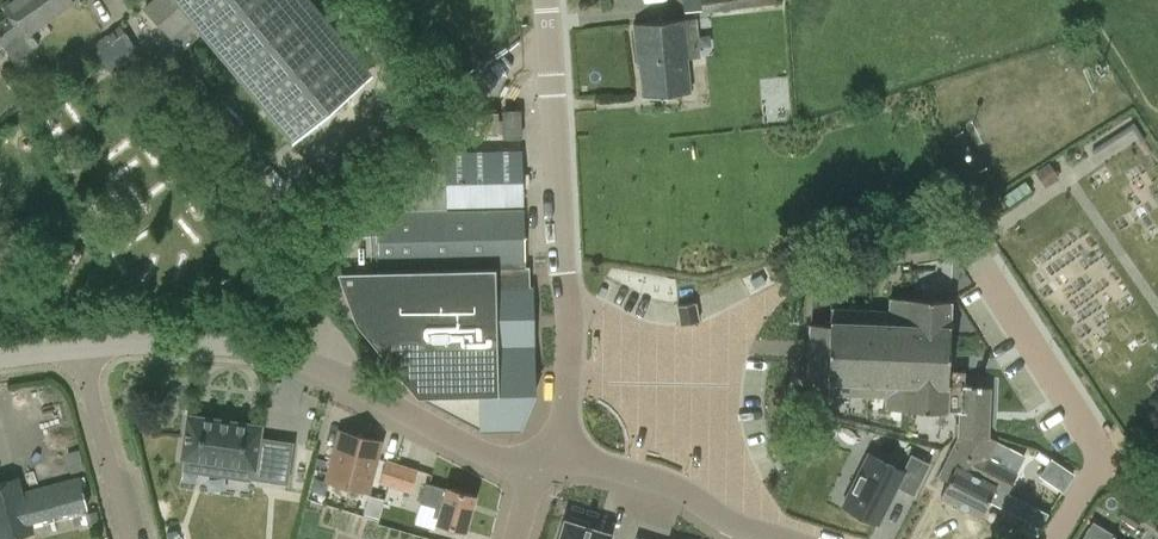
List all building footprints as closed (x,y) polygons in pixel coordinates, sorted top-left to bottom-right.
[(30,32),(75,0),(6,0),(2,3),(10,15),(0,22),(0,46),(3,44),(15,61),(39,44),(30,32)] [(143,7),(171,39),(190,22),(292,145),(373,77),(308,0),(150,0),(143,7)] [(686,9),(700,7),(699,0),(684,0),(686,9)] [(702,13),(777,3),(776,0),(700,0),(702,13)] [(633,22),(637,62),(639,62),(642,96),(690,92),(687,57),(700,56),(696,16),(691,17),(633,22)] [(76,85),(105,63),(112,73),(136,56),(116,26),(91,44),(93,46),(63,67),(76,85)] [(522,108),(503,108),(503,118),(503,137),(521,137),(522,137),(522,108)] [(380,209),(379,209),(380,263),(380,268),(407,268),(461,266),(477,266),(523,265),(524,265),(525,265),(525,264),(523,206),(522,206),(522,203),(523,203),(522,149),(521,137),(503,137),(503,118),(498,118),(498,110),(473,111),(473,117),(437,151),(418,169),(380,192),(380,195),(380,209)] [(1049,161),(1038,168),(1047,182),(1058,175),(1049,161)] [(379,233),(335,234),(336,270),(355,321),(416,394),(415,395),(480,429),(512,428),(511,394),(534,393),(534,391),(532,391),(530,266),(525,266),(379,269),(379,233)] [(810,350),(809,374),(828,375),(827,392),(885,394),(884,407),(945,409),(960,410),(959,430),(959,434),(987,435),(987,434),(988,420),(988,407),(989,385),(980,385),(980,383),(962,382),(948,381),(948,375),(949,366),(949,360),(949,355),(950,334),(965,334),(966,311),(950,311),(951,298),(889,295),(888,308),(830,306),(830,322),(811,321),(811,335),(810,350)] [(695,301),(678,304),(681,324),(699,321),(695,301)] [(287,481),(289,466),(269,463),(273,440),(259,438),(261,425),(187,414),(181,456),(252,466),(251,475),(287,481)] [(339,429),(326,480),(368,491),(381,440),(339,429)] [(938,473),(947,479),(940,493),(982,514),(995,487),(1007,493),(1018,471),(990,457),(999,439),(987,434),(987,435),(959,434),(959,430),(954,440),(938,473)] [(1040,449),(1036,456),(1046,462),(1040,473),(1063,488),(1074,470),(1040,449)] [(870,450),(844,501),(879,519),(898,483),(915,492),(931,460),(912,451),(904,467),(870,450)] [(378,482),(411,491),(418,468),(385,458),(378,482)] [(79,475),(25,489),(23,490),(18,475),(0,480),(0,538),(9,538),(35,532),(32,522),(88,508),(79,475)] [(432,516),(438,517),(437,521),(466,529),(476,494),(425,480),(419,502),(434,506),(432,516)] [(560,538),(609,538),(610,538),(597,534),(598,530),(588,526),(589,522),(570,516),(569,521),(565,520),(560,538)] [(1116,535),(1093,521),(1081,538),(1114,538),(1116,535)] [(167,531),(169,538),(179,538),(177,529),(167,531)]
